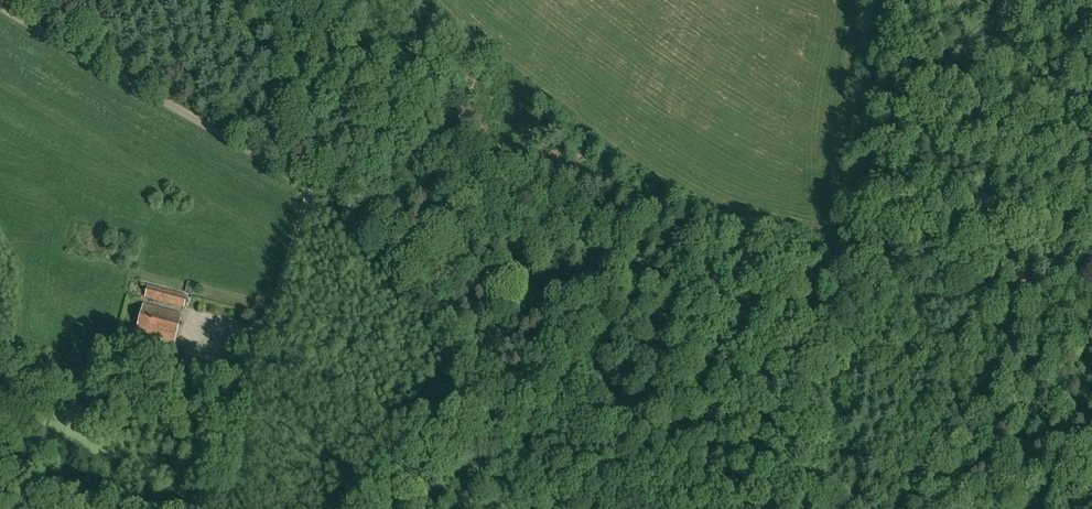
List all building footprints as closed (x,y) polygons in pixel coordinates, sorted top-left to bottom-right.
[(146,297),(184,307),(187,296),(149,286),(146,297)] [(182,314),(144,304),(137,332),(175,342),(182,314)]
